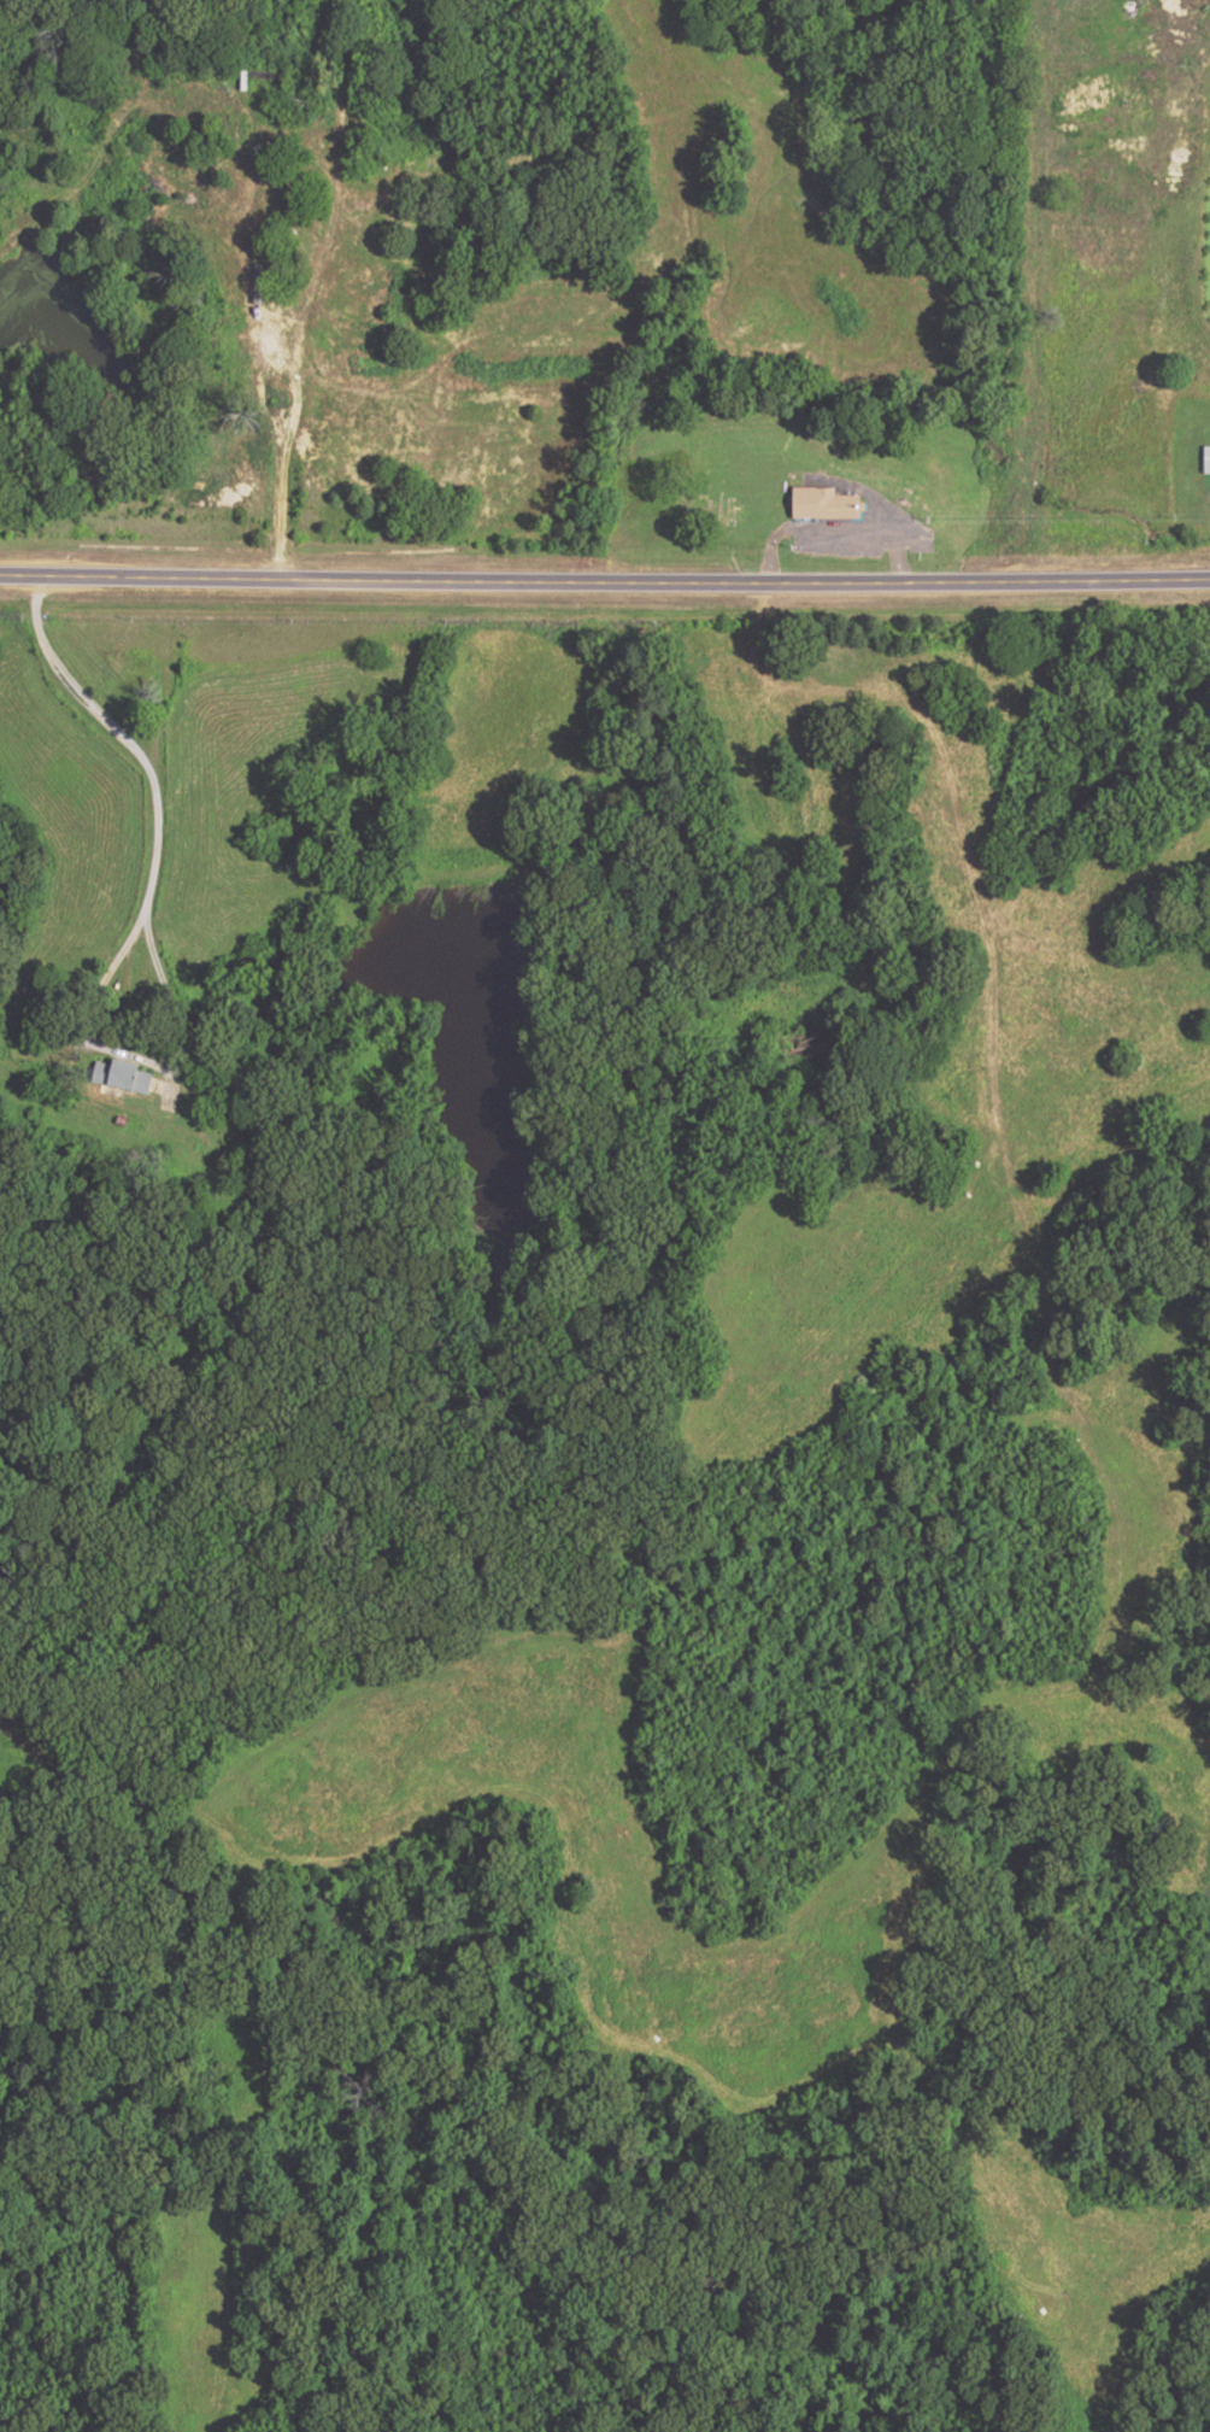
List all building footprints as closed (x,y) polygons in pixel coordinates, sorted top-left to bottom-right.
[(1202,447),(1209,447),(1209,473),(1202,473),(1202,447)] [(789,518),(856,517),(856,511),(860,511),(860,503),(856,503),(856,494),(830,496),(830,487),(789,488),(789,518)] [(106,1059),(134,1065),(133,1071),(149,1074),(145,1094),(87,1080),(92,1061),(105,1063),(106,1059)]
